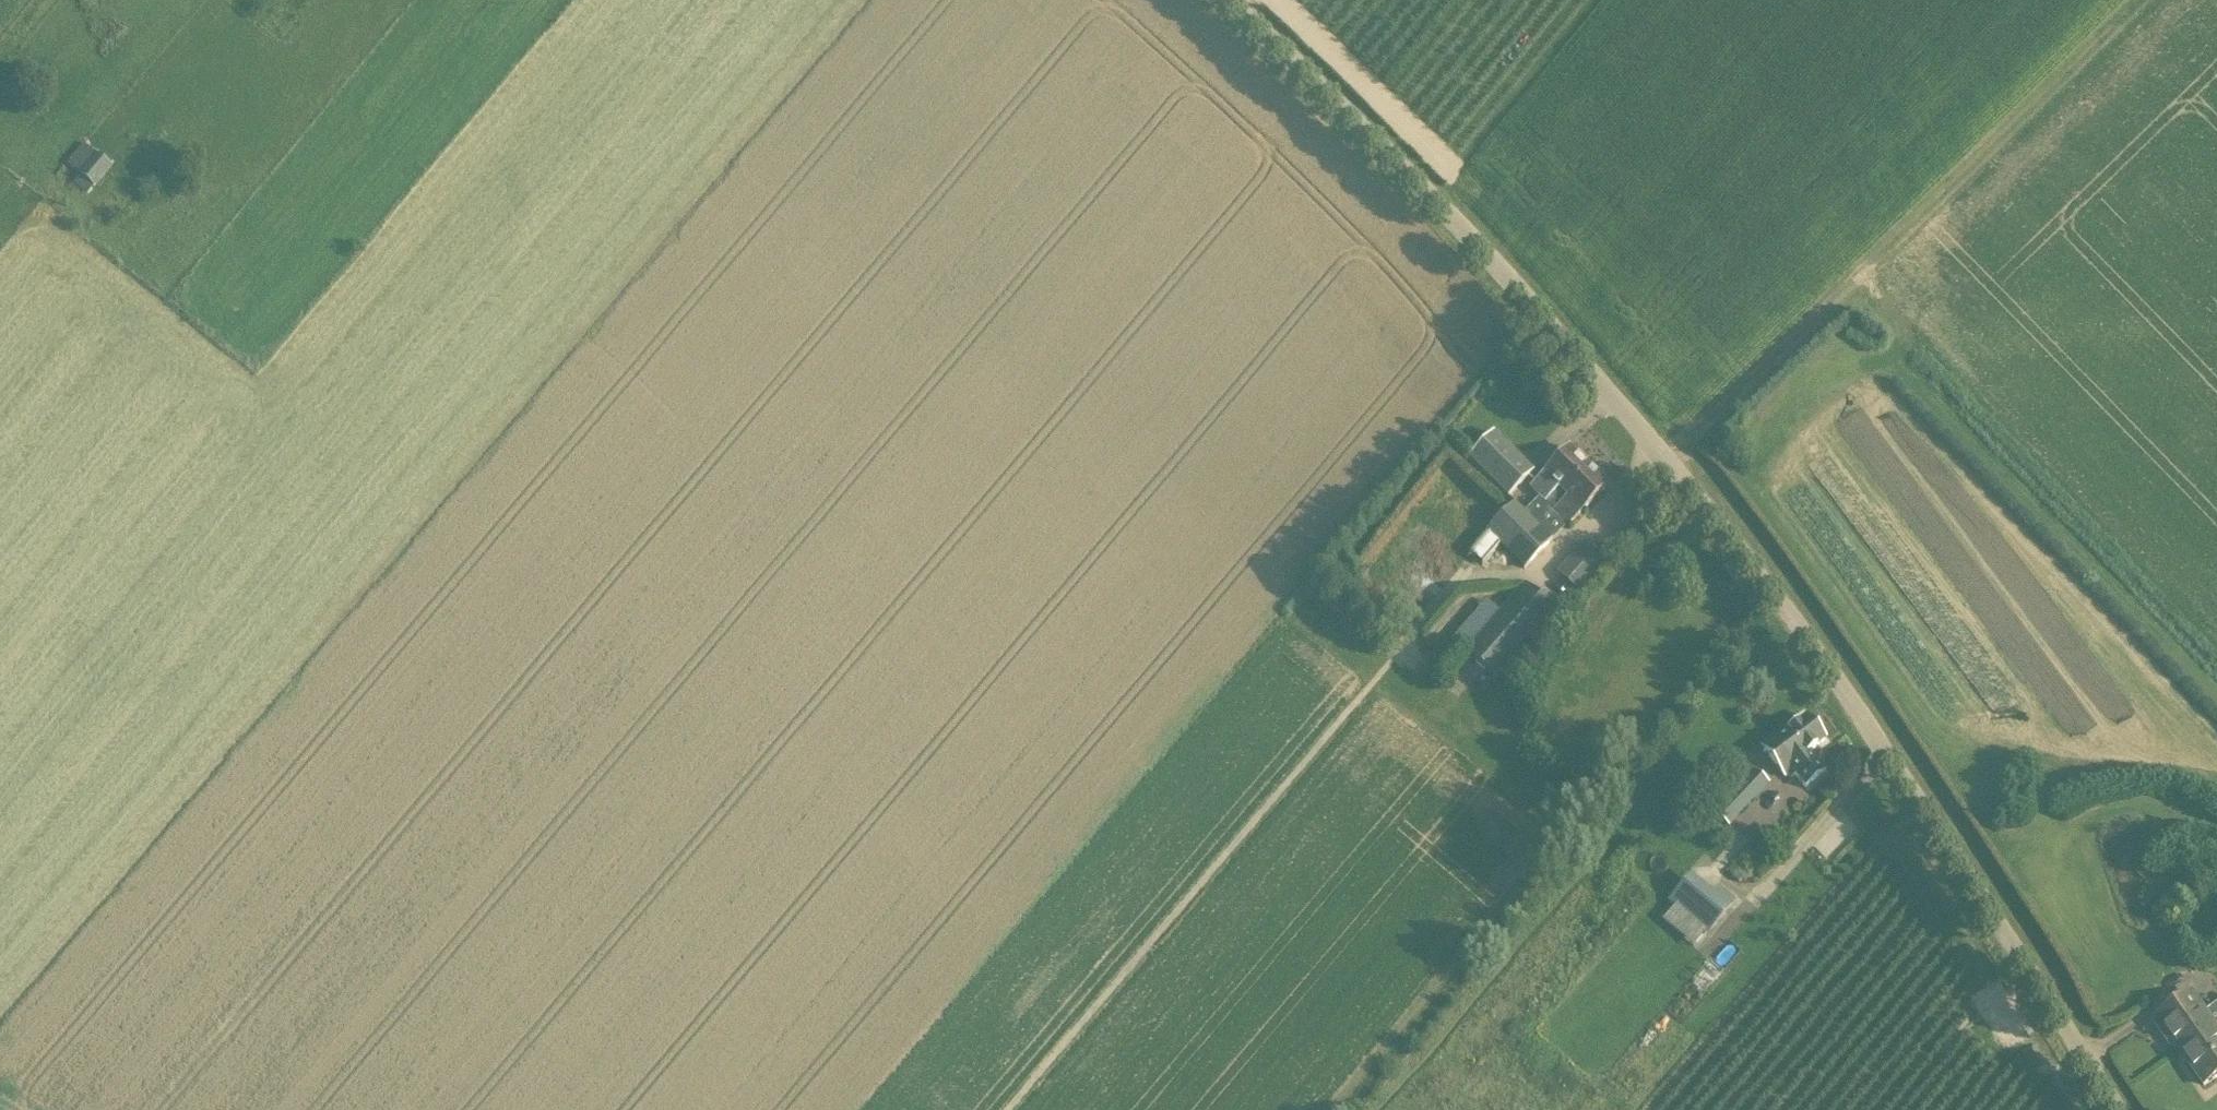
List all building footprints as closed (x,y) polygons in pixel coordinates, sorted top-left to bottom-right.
[(95,186),(113,164),(85,141),(67,162),(95,186)] [(1507,498),(1533,473),(1493,433),(1467,459),(1507,498)] [(1505,551),(1548,506),(1587,467),(1567,448),(1529,487),(1539,497),(1524,512),(1515,503),(1486,532),(1505,551)] [(1587,467),(1548,506),(1505,551),(1524,570),(1553,540),(1552,540),(1567,525),(1606,486),(1587,467)] [(1578,595),(1606,562),(1584,542),(1556,574),(1578,595)] [(1465,653),(1495,679),(1553,612),(1523,586),(1465,653)] [(1809,754),(1825,741),(1806,717),(1788,732),(1785,728),(1762,747),(1764,750),(1764,751),(1784,777),(1788,774),(1792,779),(1795,777),(1805,789),(1825,773),(1809,754)] [(1751,803),(1736,790),(1714,814),(1728,828),(1751,803)] [(1832,827),(1843,843),(1862,829),(1851,813),(1832,827)] [(1736,902),(1718,887),(1712,894),(1690,874),(1667,902),(1674,908),(1662,921),(1692,947),(1704,933),(1707,936),(1736,902)] [(2151,1020),(2171,1048),(2175,1045),(2203,1087),(2216,1077),(2216,1030),(2215,1027),(2216,1026),(2216,1005),(2207,1012),(2192,991),(2151,1020)]
